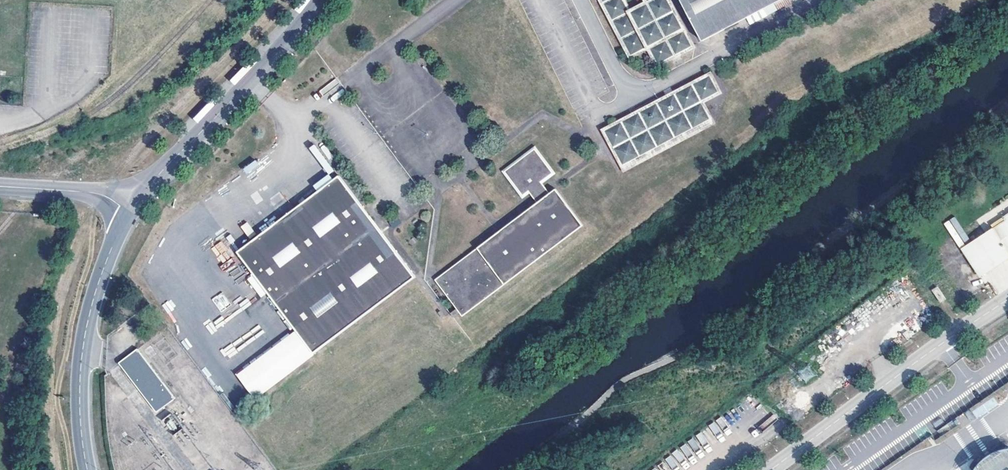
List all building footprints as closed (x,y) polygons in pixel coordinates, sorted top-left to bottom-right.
[(697,49),(671,0),(642,0),(643,3),(631,10),(625,0),(598,0),(630,61),(647,52),(657,70),(697,49)] [(702,42),(782,0),(680,0),(702,42)] [(711,73),(600,131),(623,174),(716,124),(705,104),(722,95),(711,73)] [(19,89),(19,86),(18,84),(17,83),(16,82),(13,81),(11,81),(8,83),(7,85),(6,87),(6,88),(6,89),(7,91),(9,93),(10,94),(13,94),(15,94),(16,93),(18,91),(19,89)] [(584,228),(555,190),(549,194),(541,184),(553,175),(533,149),(504,172),(523,197),(529,192),(537,203),(434,282),(463,319),(584,228)] [(416,280),(341,178),(240,253),(296,328),(315,354),(416,280)] [(962,248),(980,277),(1007,259),(1007,214),(991,225),(993,227),(962,248)] [(247,222),(241,226),(247,236),(253,232),(247,222)] [(315,354),(296,328),(236,372),(255,398),(315,354)] [(138,350),(120,364),(158,413),(176,399),(138,350)] [(1000,450),(990,454),(980,462),(975,469),(1007,469),(1007,448),(1000,450)]
